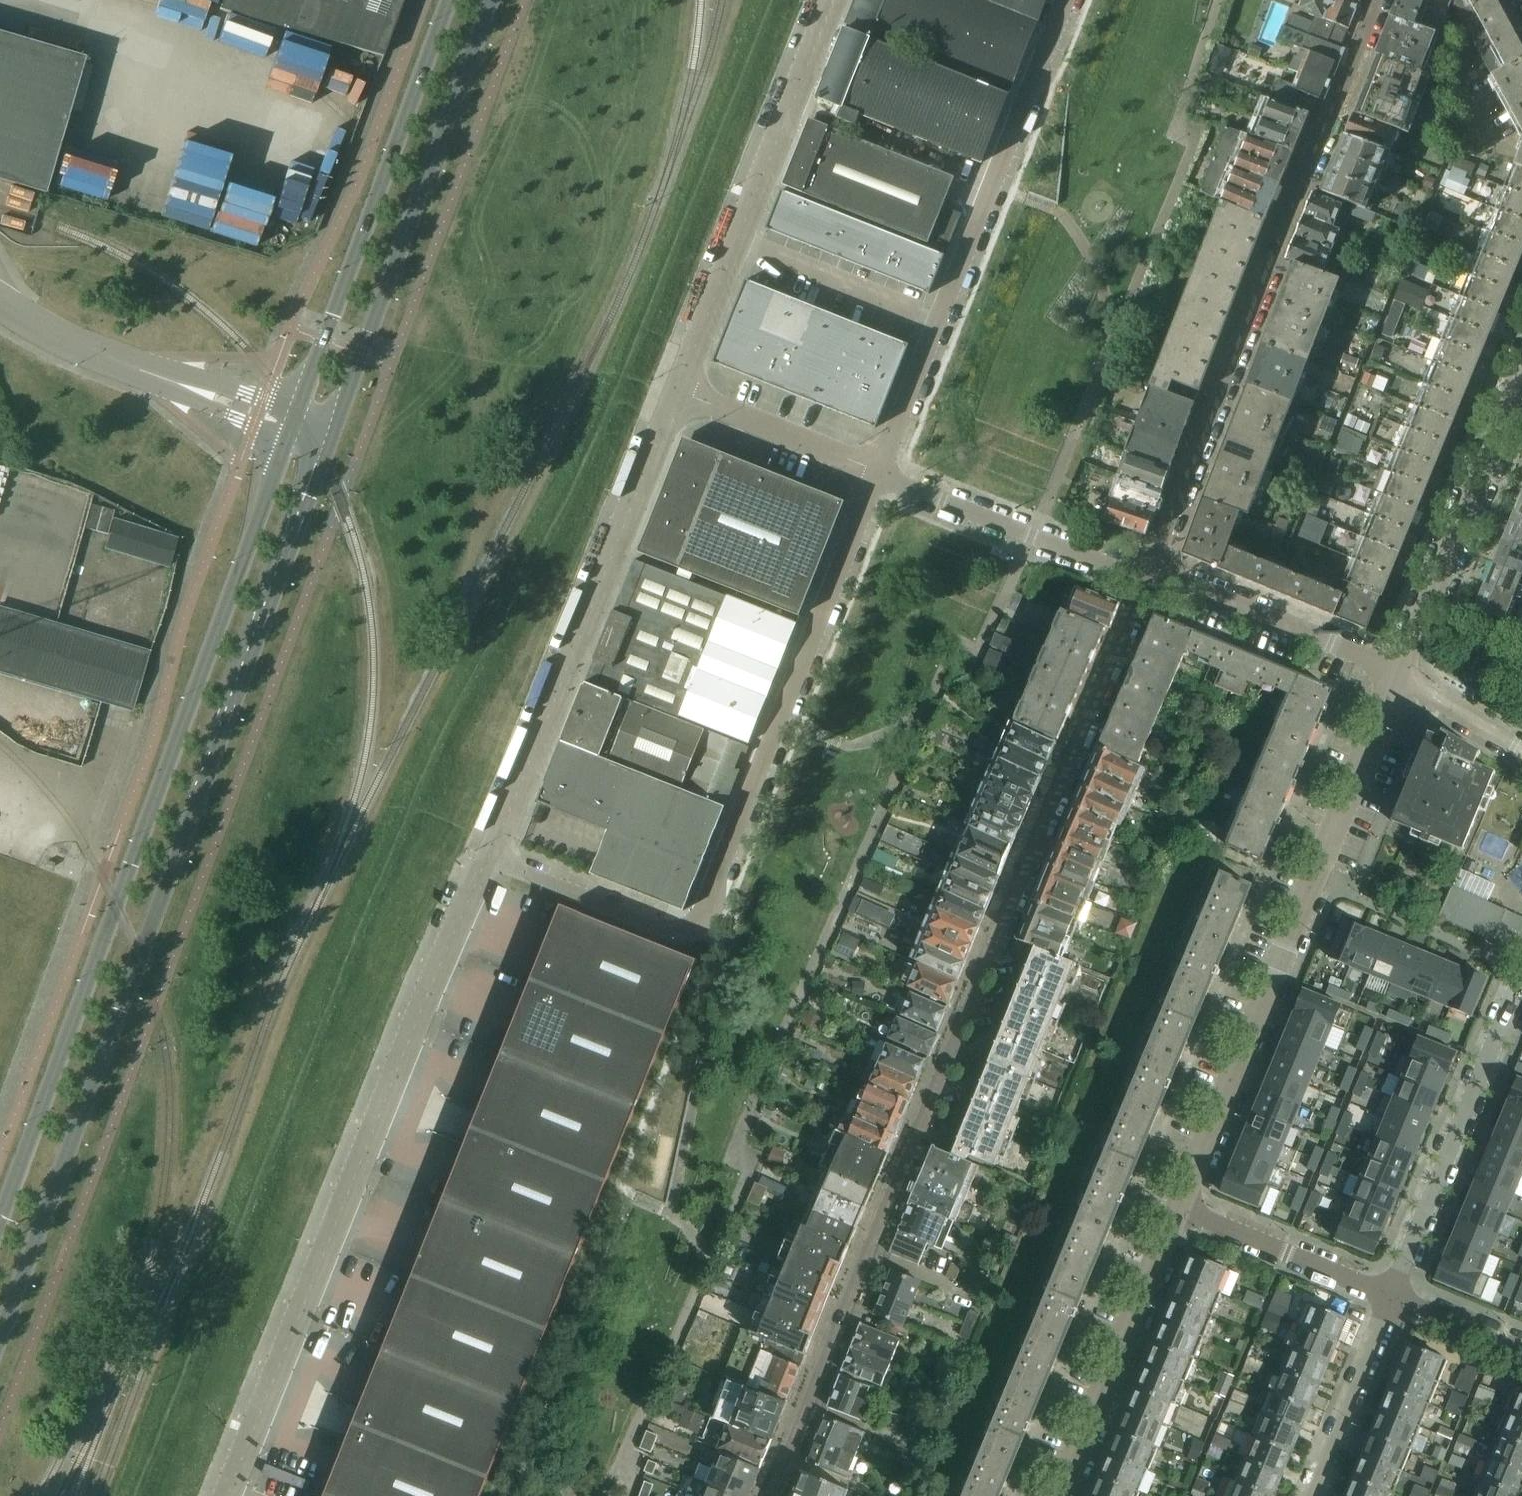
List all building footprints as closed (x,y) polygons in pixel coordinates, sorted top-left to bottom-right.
[(218,9),(380,56),(401,0),(221,0),(218,9)] [(847,24),(1011,89),(1046,0),(857,0),(847,24)] [(1298,9),(1315,16),(1348,28),(1359,0),(1302,0),(1298,9)] [(1392,18),(1439,35),(1451,2),(1452,0),(1399,0),(1392,18)] [(1451,2),(1492,76),(1521,60),(1521,48),(1496,0),(1452,0),(1451,2)] [(1392,18),(1385,36),(1432,53),(1439,35),(1392,18)] [(1340,48),(1288,27),(1282,25),(1277,39),(1302,49),(1338,64),(1344,50),(1340,48)] [(845,30),(818,98),(842,107),(837,118),(857,126),(861,115),(981,163),(1008,95),(845,30)] [(0,34),(0,180),(43,193),(83,58),(0,34)] [(1385,36),(1377,55),(1422,72),(1424,72),(1432,53),(1385,36)] [(1215,45),(1210,58),(1226,64),(1231,51),(1215,45)] [(1338,64),(1302,49),(1298,58),(1294,56),(1289,69),(1297,72),(1292,84),(1279,78),(1276,86),(1295,94),(1297,90),(1324,100),(1338,64)] [(1399,130),(1422,72),(1377,55),(1355,113),(1398,130),(1399,130)] [(1492,76),(1520,127),(1521,126),(1521,60),(1492,76)] [(1270,87),(1267,94),(1266,97),(1310,114),(1315,102),(1270,87)] [(1310,114),(1266,97),(1259,116),(1302,133),(1310,114)] [(255,206),(242,213),(241,212),(185,204),(182,223),(223,229),(225,219),(233,220),(232,229),(238,240),(274,245),(277,251),(336,221),(345,156),(343,153),(347,121),(286,113),(286,112),(271,119),(275,127),(269,175),(237,171),(236,179),(223,177),(221,194),(214,198),(253,203),(255,206)] [(1354,113),(1344,135),(1389,152),(1398,130),(1355,113),(1354,113)] [(1302,133),(1259,116),(1251,136),(1294,153),(1302,133)] [(809,120),(783,185),(802,193),(928,244),(928,243),(947,250),(961,215),(943,207),(955,178),(809,120)] [(1251,136),(1246,134),(1225,127),(1219,143),(1287,169),(1294,153),(1251,136)] [(1344,135),(1337,153),(1382,170),(1389,152),(1344,135)] [(1287,169),(1219,143),(1213,159),(1280,185),(1287,169)] [(1337,153),(1329,172),(1374,189),(1382,170),(1337,153)] [(1280,185),(1213,159),(1206,176),(1273,202),(1280,185)] [(1515,163),(1505,187),(1515,191),(1521,194),(1521,166),(1515,163)] [(1447,170),(1441,185),(1445,187),(1459,193),(1465,178),(1467,173),(1453,168),(1451,172),(1447,170)] [(1329,172),(1321,191),(1353,204),(1360,207),(1366,209),(1374,189),(1329,172)] [(1273,202),(1206,176),(1200,192),(1227,202),(1266,218),(1273,202)] [(1515,191),(1505,187),(1496,210),(1506,213),(1521,220),(1521,194),(1515,191)] [(944,255),(781,190),(766,229),(929,294),(944,255)] [(1312,192),(1303,215),(1332,228),(1342,204),(1312,192)] [(1227,202),(1217,227),(1158,375),(1154,374),(1149,386),(1168,393),(1173,381),(1198,391),(1200,392),(1210,366),(1266,218),(1227,202)] [(1353,204),(1349,214),(1371,223),(1375,213),(1366,209),(1360,207),(1353,204)] [(1506,213),(1496,210),(1487,232),(1497,236),(1521,246),(1521,220),(1506,213)] [(1340,231),(1332,228),(1303,215),(1294,236),(1331,252),(1339,234),(1340,231)] [(1497,236),(1487,232),(1478,254),(1488,258),(1515,269),(1521,251),(1521,246),(1497,236)] [(1322,273),(1331,252),(1294,236),(1285,258),(1294,261),(1293,262),(1322,273)] [(1431,238),(1424,255),(1437,261),(1444,243),(1431,238)] [(1515,269),(1488,258),(1478,254),(1469,275),(1479,279),(1506,290),(1515,269)] [(1410,261),(1404,274),(1423,282),(1429,269),(1410,261)] [(1322,273),(1293,262),(1278,302),(1324,320),(1340,280),(1322,273)] [(1506,290),(1479,279),(1469,275),(1460,297),(1470,301),(1497,312),(1506,290)] [(746,280),(713,363),(876,428),(909,345),(746,280)] [(1418,308),(1425,289),(1403,280),(1394,299),(1418,308)] [(1497,312),(1470,301),(1460,297),(1451,319),(1461,323),(1488,334),(1497,312)] [(1391,338),(1405,304),(1395,300),(1381,334),(1391,338)] [(1324,320),(1278,302),(1262,344),(1309,362),(1324,320)] [(1488,334),(1461,323),(1451,319),(1442,341),(1452,345),(1479,356),(1488,334)] [(1479,356),(1452,345),(1442,341),(1433,363),(1443,367),(1470,378),(1479,356)] [(1309,362),(1262,344),(1246,384),(1247,384),(1293,403),(1309,362)] [(1376,344),(1370,359),(1379,363),(1385,348),(1376,344)] [(1360,358),(1345,352),(1340,364),(1356,370),(1360,358)] [(1470,378),(1443,367),(1433,363),(1424,385),(1434,389),(1461,400),(1470,378)] [(1365,372),(1361,383),(1371,387),(1375,376),(1365,372)] [(1168,393),(1149,386),(1125,452),(1131,454),(1130,454),(1153,462),(1170,469),(1194,402),(1198,391),(1173,381),(1168,393)] [(1247,384),(1235,414),(1225,442),(1271,459),(1293,403),(1247,384)] [(1461,400),(1434,389),(1424,385),(1415,407),(1425,411),(1452,422),(1461,400)] [(1452,422),(1425,411),(1415,407),(1406,429),(1416,433),(1443,444),(1452,422)] [(1332,434),(1337,420),(1324,414),(1318,429),(1332,434)] [(1443,444),(1416,433),(1406,429),(1397,451),(1407,455),(1434,466),(1443,444)] [(1341,431),(1334,449),(1348,455),(1355,436),(1341,431)] [(683,437),(638,552),(661,561),(799,616),(842,509),(845,501),(763,469),(748,463),(740,460),(725,454),(706,446),(683,437)] [(1271,459),(1225,442),(1203,498),(1202,498),(1202,499),(1241,514),(1250,516),(1271,459)] [(1434,466),(1407,455),(1397,451),(1388,472),(1398,476),(1425,487),(1434,466)] [(1153,462),(1130,454),(1122,477),(1161,492),(1170,469),(1153,462)] [(1425,487),(1398,476),(1388,472),(1379,494),(1389,498),(1416,509),(1425,487)] [(90,494),(13,473),(7,497),(0,496),(0,564),(36,573),(32,588),(25,589),(1,582),(0,582),(0,602),(19,607),(23,607),(57,616),(90,494)] [(1161,492),(1122,477),(1114,499),(1154,514),(1161,492)] [(1318,492),(1332,498),(1336,487),(1322,481),(1318,492)] [(1416,509),(1389,498),(1379,494),(1370,516),(1380,520),(1407,531),(1416,509)] [(1512,519),(1521,523),(1521,497),(1521,496),(1512,519)] [(1154,514),(1114,499),(1106,522),(1118,526),(1146,535),(1154,514)] [(1202,499),(1182,553),(1218,568),(1233,533),(1241,514),(1202,499)] [(1407,531),(1380,520),(1370,516),(1361,538),(1371,542),(1398,553),(1407,531)] [(1279,517),(1276,526),(1287,530),(1290,521),(1279,517)] [(166,568),(175,538),(112,519),(103,549),(166,568)] [(1502,541),(1521,549),(1521,523),(1512,519),(1502,541)] [(1257,584),(1272,550),(1233,533),(1218,568),(1257,584)] [(1398,553),(1371,542),(1361,538),(1352,560),(1362,564),(1389,575),(1398,553)] [(1493,563),(1521,575),(1521,549),(1502,541),(1493,563)] [(1294,600),(1308,565),(1293,559),(1288,571),(1284,569),(1278,567),(1276,566),(1281,554),(1272,550),(1257,584),(1294,600)] [(616,605),(585,682),(710,732),(712,728),(748,742),(796,624),(634,559),(621,591),(615,605),(616,605)] [(1389,575),(1362,564),(1352,560),(1344,581),(1350,584),(1354,586),(1380,596),(1389,575)] [(1484,585),(1521,600),(1521,575),(1493,563),(1484,585)] [(1340,579),(1316,569),(1308,565),(1294,600),(1334,616),(1344,593),(1335,589),(1340,579)] [(1380,596),(1354,586),(1350,584),(1346,594),(1344,593),(1334,616),(1367,629),(1380,596)] [(1503,618),(1513,623),(1521,601),(1521,600),(1484,585),(1475,607),(1503,618)] [(1111,629),(1121,604),(1082,588),(1072,614),(1111,629)] [(65,629),(0,611),(0,670),(102,699),(131,708),(138,682),(146,653),(65,629)] [(1064,612),(1052,641),(1040,668),(1082,686),(1106,630),(1064,612)] [(1195,632),(1156,616),(1137,661),(1176,679),(1187,653),(1195,632)] [(1263,660),(1227,645),(1195,632),(1187,653),(1213,664),(1211,668),(1221,672),(1215,686),(1243,697),(1249,684),(1252,685),(1263,660)] [(998,633),(992,647),(993,647),(1015,657),(1021,643),(998,633)] [(992,649),(982,672),(995,677),(1004,655),(992,649)] [(1300,675),(1263,660),(1252,685),(1263,690),(1265,685),(1291,696),(1300,675)] [(1176,679),(1137,661),(1118,706),(1158,723),(1176,679)] [(1082,686),(1040,668),(1017,723),(1059,740),(1082,686)] [(1291,696),(1287,704),(1275,733),(1310,747),(1333,691),(1328,688),(1328,687),(1300,675),(1291,696)] [(749,747),(710,732),(585,682),(561,741),(631,770),(686,791),(725,807),(739,770),(734,769),(741,752),(746,754),(749,747)] [(1158,723),(1118,706),(1099,750),(1139,768),(1158,723)] [(1057,744),(1016,727),(1009,743),(1050,761),(1057,744)] [(1429,734),(1410,781),(1393,823),(1424,835),(1422,842),(1430,845),(1432,839),(1464,852),(1496,773),(1476,764),(1480,755),(1481,754),(1443,732),(1442,734),(1443,734),(1441,738),(1429,734)] [(1275,733),(1263,762),(1251,790),(1286,805),(1310,747),(1275,733)] [(1050,761),(1009,743),(1001,740),(999,746),(1006,749),(1001,760),(1042,778),(1050,761)] [(725,807),(686,791),(631,770),(561,741),(537,801),(608,829),(701,866),(725,807)] [(1091,769),(1134,788),(1139,790),(1142,782),(1138,779),(1142,769),(1139,768),(1099,750),(1091,769)] [(1042,778),(1001,760),(994,777),(1035,795),(1042,778)] [(1082,788),(1126,807),(1130,810),(1134,801),(1129,798),(1134,788),(1091,769),(1082,788)] [(1035,795),(994,777),(987,794),(1028,812),(1035,795)] [(1082,788),(1074,807),(1122,828),(1126,820),(1121,818),(1126,807),(1082,788)] [(1251,790),(1240,818),(1228,846),(1263,861),(1286,805),(1251,790)] [(1028,812),(987,794),(980,811),(1020,829),(1028,812)] [(1074,807),(1066,826),(1110,846),(1118,828),(1121,830),(1122,828),(1074,807)] [(1162,808),(1158,816),(1168,820),(1171,811),(1162,808)] [(1020,829),(980,811),(972,829),(1013,847),(1020,829)] [(1066,826),(1058,845),(1098,862),(1103,864),(1110,846),(1066,826)] [(701,866),(608,829),(590,874),(683,911),(701,866)] [(1013,847),(972,829),(961,857),(1002,874),(1013,847)] [(1098,862),(1058,845),(1050,864),(1094,884),(1100,870),(1106,872),(1108,867),(1103,864),(1098,862)] [(901,857),(879,848),(874,859),(896,868),(901,857)] [(1002,874),(961,857),(953,875),(995,892),(1002,874)] [(1102,888),(1094,884),(1050,864),(1035,902),(1080,921),(1088,900),(1095,903),(1102,888)] [(1223,874),(1214,895),(1199,930),(1229,942),(1252,886),(1223,874)] [(995,892),(953,875),(946,893),(988,910),(995,892)] [(1488,904),(1459,891),(1460,889),(1454,886),(1439,917),(1494,942),(1495,940),(1513,949),(1513,950),(1521,954),(1521,915),(1519,914),(1517,917),(1507,913),(1508,911),(1507,910),(1506,912),(1488,904)] [(988,910),(946,893),(939,911),(980,928),(988,910)] [(865,902),(859,914),(871,919),(877,907),(865,902)] [(1035,902),(1027,922),(1072,940),(1080,921),(1035,902)] [(561,906),(532,981),(667,1035),(697,960),(662,946),(561,906)] [(980,928),(939,911),(932,928),(973,945),(980,928)] [(1119,932),(1132,937),(1138,923),(1125,918),(1119,932)] [(1351,967),(1366,930),(1345,921),(1338,940),(1333,938),(1327,952),(1332,954),(1330,958),(1351,967)] [(1019,941),(1034,947),(1036,948),(1065,959),(1072,940),(1027,922),(1019,941)] [(973,945),(932,928),(925,946),(966,963),(973,945)] [(1199,930),(1191,952),(1176,987),(1206,999),(1215,976),(1217,977),(1220,969),(1219,968),(1229,942),(1199,930)] [(1371,975),(1386,938),(1366,930),(1351,967),(1371,975)] [(847,931),(837,951),(854,959),(864,939),(847,931)] [(1391,983),(1406,946),(1386,938),(1371,975),(1391,983)] [(966,963),(925,946),(918,963),(959,980),(966,963)] [(1411,991),(1426,954),(1406,946),(1391,983),(1411,991)] [(1065,959),(1036,948),(1028,969),(1034,972),(1032,979),(1023,976),(1018,987),(1020,988),(1013,1007),(1054,1023),(1077,964),(1065,959)] [(1431,1000),(1446,963),(1426,954),(1411,991),(1431,1000)] [(1451,1008),(1466,971),(1446,963),(1431,1000),(1451,1008)] [(910,988),(949,1005),(959,982),(919,966),(910,988)] [(1486,981),(1487,979),(1466,971),(1451,1008),(1470,1015),(1472,1016),(1486,981)] [(822,976),(813,996),(829,1002),(834,990),(835,991),(838,983),(822,976)] [(1332,977),(1329,985),(1340,989),(1343,982),(1332,977)] [(637,1109),(667,1035),(532,981),(502,1055),(637,1109)] [(1339,998),(1342,991),(1331,986),(1330,986),(1330,987),(1327,993),(1339,998)] [(1176,987),(1163,1020),(1152,1044),(1182,1056),(1206,999),(1176,987)] [(1332,1028),(1341,1006),(1304,991),(1295,1012),(1332,1028)] [(1350,1003),(1352,995),(1342,991),(1339,998),(1350,1003)] [(903,1018),(938,1032),(948,1009),(913,995),(903,1018)] [(1378,1014),(1381,1007),(1370,1002),(1367,1010),(1378,1014)] [(1054,1023),(1013,1007),(1005,1026),(1012,1028),(1009,1036),(1000,1032),(995,1044),(997,1045),(990,1064),(1031,1080),(1054,1023)] [(1398,1023),(1401,1015),(1390,1011),(1387,1018),(1398,1023)] [(808,1013),(803,1025),(818,1032),(823,1020),(824,1019),(809,1012),(808,1013)] [(1329,1036),(1332,1028),(1295,1012),(1287,1032),(1325,1047),(1329,1036)] [(1409,1027),(1412,1020),(1401,1015),(1398,1023),(1409,1027)] [(930,1057),(940,1036),(899,1018),(898,1020),(890,1039),(930,1057)] [(1369,1042),(1374,1030),(1366,1027),(1362,1039),(1369,1042)] [(1438,1039),(1441,1032),(1430,1027),(1427,1035),(1438,1039)] [(798,1030),(795,1036),(807,1041),(809,1036),(810,1035),(798,1030)] [(1323,1051),(1325,1047),(1287,1032),(1279,1052),(1316,1067),(1323,1051)] [(1449,1044),(1452,1036),(1441,1032),(1438,1039),(1449,1044)] [(1382,1047),(1387,1036),(1379,1033),(1375,1044),(1382,1047)] [(1420,1038),(1411,1034),(1403,1054),(1402,1056),(1448,1075),(1457,1054),(1457,1053),(1456,1053),(1420,1038)] [(1364,1053),(1369,1042),(1362,1039),(1357,1050),(1364,1053)] [(1152,1044),(1139,1077),(1129,1102),(1158,1114),(1168,1090),(1170,1091),(1173,1082),(1172,1082),(1182,1056),(1152,1044)] [(1378,1058),(1382,1047),(1375,1044),(1370,1055),(1378,1058)] [(888,1046),(881,1065),(919,1081),(927,1062),(888,1046)] [(1308,1087),(1316,1067),(1279,1052),(1276,1059),(1271,1072),(1308,1087)] [(608,1183),(637,1109),(502,1055),(480,1111),(480,1112),(473,1129),(519,1147),(608,1183)] [(1440,1094),(1448,1075),(1402,1056),(1394,1075),(1394,1076),(1403,1080),(1403,1079),(1440,1094)] [(1031,1080),(990,1064),(982,1083),(989,1086),(986,1094),(977,1090),(972,1101),(974,1102),(967,1121),(1008,1137),(1031,1080)] [(919,1081),(881,1065),(873,1083),(912,1099),(919,1081)] [(1353,1082),(1357,1070),(1350,1067),(1345,1079),(1353,1082)] [(1300,1107),(1308,1087),(1271,1072),(1263,1092),(1300,1107)] [(1366,1087),(1370,1076),(1363,1073),(1358,1084),(1366,1087)] [(1348,1093),(1353,1082),(1345,1079),(1341,1090),(1348,1093)] [(1432,1114),(1440,1094),(1403,1079),(1403,1080),(1395,1099),(1432,1114)] [(1519,1079),(1510,1100),(1521,1105),(1521,1080),(1519,1079)] [(912,1099),(873,1083),(873,1086),(874,1086),(871,1093),(864,1091),(860,1100),(904,1118),(912,1099)] [(1361,1098),(1366,1087),(1358,1084),(1354,1095),(1361,1098)] [(1292,1127),(1300,1107),(1263,1092),(1255,1112),(1292,1127)] [(1424,1134),(1432,1114),(1395,1099),(1387,1119),(1424,1134)] [(904,1118),(860,1100),(857,1109),(863,1112),(860,1121),(897,1136),(904,1118)] [(1510,1100),(1502,1120),(1521,1128),(1521,1105),(1510,1100)] [(1129,1102),(1120,1123),(1106,1158),(1135,1170),(1158,1114),(1129,1102)] [(1336,1122),(1341,1110),(1334,1107),(1329,1119),(1336,1122)] [(1283,1147),(1292,1127),(1255,1112),(1246,1131),(1283,1147)] [(1349,1127),(1354,1116),(1346,1113),(1342,1124),(1349,1127)] [(897,1136),(860,1121),(848,1116),(840,1134),(889,1155),(897,1136)] [(1332,1133),(1336,1122),(1329,1119),(1324,1130),(1332,1133)] [(1415,1154),(1424,1134),(1387,1119),(1378,1139),(1415,1154)] [(1502,1120),(1494,1139),(1521,1151),(1521,1128),(1502,1120)] [(1008,1137),(967,1121),(958,1143),(956,1142),(953,1149),(951,1153),(968,1160),(970,1155),(996,1166),(1008,1137)] [(1345,1138),(1349,1127),(1342,1124),(1337,1135),(1345,1138)] [(578,1256),(608,1183),(519,1147),(473,1129),(467,1145),(466,1146),(444,1203),(578,1256)] [(1282,1151),(1283,1147),(1246,1131),(1238,1152),(1275,1167),(1282,1151)] [(874,1190),(889,1155),(840,1134),(837,1133),(832,1145),(829,1152),(822,1169),(830,1173),(835,1174),(874,1190)] [(1407,1174),(1415,1154),(1378,1139),(1370,1159),(1407,1174)] [(1494,1139),(1486,1159),(1521,1174),(1521,1151),(1494,1139)] [(1030,1146),(1025,1159),(1033,1162),(1038,1150),(1030,1146)] [(1320,1162),(1325,1150),(1317,1147),(1313,1159),(1320,1162)] [(972,1186),(980,1167),(967,1162),(968,1160),(951,1153),(951,1155),(936,1149),(928,1168),(972,1186)] [(1267,1186),(1275,1167),(1238,1152),(1230,1171),(1267,1186)] [(1333,1167),(1337,1156),(1330,1153),(1326,1164),(1333,1167)] [(1106,1158),(1097,1180),(1082,1215),(1112,1227),(1121,1204),(1123,1205),(1126,1196),(1125,1196),(1135,1170),(1106,1158)] [(1315,1173),(1320,1162),(1313,1159),(1308,1170),(1315,1173)] [(1399,1194),(1407,1174),(1370,1159),(1362,1178),(1399,1194)] [(1521,1176),(1521,1174),(1486,1159),(1477,1179),(1514,1195),(1520,1182),(1521,1176)] [(1328,1178),(1333,1167),(1326,1164),(1321,1175),(1328,1178)] [(965,1204),(972,1186),(928,1168),(920,1185),(965,1204)] [(1263,1209),(1272,1188),(1272,1187),(1267,1186),(1230,1171),(1222,1192),(1243,1201),(1263,1209)] [(874,1190),(835,1174),(830,1173),(822,1192),(827,1193),(866,1210),(874,1190)] [(764,1177),(760,1184),(786,1196),(790,1189),(764,1177)] [(1391,1214),(1399,1194),(1362,1178),(1354,1198),(1391,1214)] [(1506,1214),(1514,1195),(1477,1179),(1469,1199),(1506,1214)] [(756,1183),(748,1202),(750,1202),(760,1207),(768,1190),(768,1189),(758,1184),(756,1183)] [(965,1204),(920,1185),(912,1204),(956,1222),(969,1227),(977,1209),(965,1204)] [(1303,1201),(1308,1190),(1301,1187),(1296,1198),(1303,1201)] [(790,1189),(786,1196),(793,1200),(797,1192),(796,1192),(790,1189)] [(866,1210),(827,1193),(822,1192),(815,1210),(819,1212),(858,1228),(866,1210)] [(1317,1207),(1321,1196),(1314,1193),(1309,1204),(1317,1207)] [(988,1198),(983,1209),(998,1215),(1003,1204),(988,1198)] [(1299,1213),(1303,1201),(1296,1198),(1292,1210),(1299,1213)] [(1383,1233),(1391,1214),(1354,1198),(1346,1218),(1383,1233)] [(1498,1234),(1506,1214),(1469,1199),(1461,1219),(1498,1234)] [(549,1330),(578,1256),(444,1203),(414,1276),(549,1330)] [(890,1253),(891,1254),(919,1265),(928,1243),(938,1247),(949,1221),(955,1224),(956,1222),(912,1204),(911,1203),(899,1231),(890,1253)] [(1312,1218),(1317,1207),(1309,1204),(1304,1215),(1312,1218)] [(858,1228),(819,1212),(815,1210),(807,1229),(811,1230),(851,1246),(858,1228)] [(1082,1215),(1073,1237),(1059,1272),(1088,1284),(1112,1227),(1082,1215)] [(1374,1254),(1383,1233),(1346,1218),(1337,1238),(1337,1239),(1374,1254)] [(1498,1235),(1498,1234),(1461,1219),(1453,1239),(1490,1254),(1498,1235)] [(851,1246),(811,1230),(807,1229),(795,1224),(788,1243),(843,1265),(851,1246)] [(1007,1233),(1003,1242),(1013,1247),(1017,1237),(1007,1233)] [(1482,1274),(1490,1254),(1453,1239),(1444,1259),(1481,1275),(1482,1274)] [(828,1301),(843,1265),(788,1243),(787,1245),(778,1242),(763,1274),(773,1278),(828,1301)] [(1193,1255),(1183,1277),(1222,1293),(1231,1271),(1193,1255)] [(1491,1277),(1482,1274),(1481,1275),(1444,1259),(1436,1280),(1482,1299),(1487,1286),(1490,1278),(1491,1277)] [(893,1271),(884,1293),(912,1304),(921,1283),(893,1271)] [(1059,1272),(1050,1294),(1035,1329),(1065,1341),(1074,1318),(1076,1319),(1080,1310),(1078,1310),(1088,1284),(1059,1272)] [(1515,1288),(1520,1277),(1512,1274),(1508,1285),(1515,1288)] [(519,1404),(549,1330),(414,1276),(385,1350),(519,1404)] [(1183,1277),(1174,1299),(1213,1315),(1222,1293),(1183,1277)] [(828,1301),(773,1278),(766,1297),(821,1319),(828,1301)] [(1510,1300),(1515,1288),(1508,1285),(1503,1297),(1510,1300)] [(1263,1307),(1266,1298),(1249,1292),(1247,1301),(1263,1307)] [(912,1304),(884,1293),(876,1314),(904,1325),(912,1304)] [(1276,1294),(1273,1303),(1268,1312),(1283,1318),(1290,1301),(1276,1294)] [(821,1319),(766,1297),(759,1314),(814,1337),(821,1319)] [(1174,1299),(1165,1322),(1204,1337),(1213,1315),(1174,1299)] [(1348,1319),(1314,1305),(1309,1303),(1299,1325),(1305,1327),(1338,1341),(1348,1319)] [(1514,1309),(1512,1315),(1518,1318),(1521,1312),(1514,1309)] [(1277,1334),(1283,1318),(1268,1312),(1262,1328),(1277,1334)] [(814,1337),(759,1314),(751,1333),(807,1355),(814,1337)] [(1165,1322),(1156,1344),(1195,1359),(1204,1337),(1165,1322)] [(862,1324),(853,1348),(893,1364),(903,1339),(862,1324)] [(1338,1341),(1305,1327),(1299,1325),(1290,1347),(1296,1350),(1329,1363),(1338,1341)] [(1035,1329),(1024,1357),(1012,1386),(1041,1398),(1065,1341),(1035,1329)] [(1241,1340),(1237,1349),(1242,1351),(1246,1342),(1241,1340)] [(1156,1344),(1147,1366),(1186,1381),(1195,1359),(1156,1344)] [(1410,1344),(1400,1367),(1439,1383),(1448,1360),(1410,1344)] [(1329,1363),(1296,1350),(1290,1347),(1281,1369),(1287,1372),(1320,1385),(1329,1363)] [(893,1364),(853,1348),(843,1371),(884,1387),(890,1371),(895,1373),(898,1365),(893,1364)] [(490,1478),(519,1404),(385,1350),(362,1407),(362,1408),(355,1424),(401,1443),(490,1478)] [(764,1352),(750,1387),(788,1402),(802,1367),(764,1352)] [(1263,1375),(1268,1364),(1250,1357),(1246,1367),(1257,1372),(1263,1375)] [(1147,1366),(1138,1388),(1177,1404),(1186,1381),(1147,1366)] [(1439,1383),(1400,1367),(1391,1389),(1430,1405),(1439,1383)] [(1320,1385),(1287,1372),(1281,1369),(1272,1391),(1278,1393),(1311,1407),(1320,1385)] [(1464,1369),(1459,1382),(1456,1390),(1470,1396),(1478,1376),(1464,1369)] [(841,1376),(829,1407),(868,1422),(873,1409),(877,1411),(879,1406),(859,1398),(864,1385),(841,1376)] [(773,1440),(788,1402),(750,1387),(734,1380),(719,1417),(730,1422),(773,1440)] [(1491,1404),(1494,1397),(1496,1391),(1481,1385),(1476,1398),(1491,1404)] [(1012,1386),(1000,1414),(988,1443),(1018,1455),(1027,1432),(1029,1432),(1032,1424),(1031,1424),(1041,1398),(1012,1386)] [(1138,1388),(1129,1410),(1167,1426),(1177,1404),(1138,1388)] [(1516,1388),(1507,1411),(1514,1414),(1521,1417),(1521,1391),(1516,1388)] [(1430,1405),(1391,1389),(1382,1411),(1421,1427),(1430,1405)] [(1250,1396),(1248,1395),(1236,1390),(1232,1401),(1246,1407),(1250,1396)] [(1311,1407),(1278,1393),(1272,1391),(1263,1414),(1268,1416),(1302,1429),(1311,1407)] [(1469,1397),(1455,1391),(1446,1412),(1461,1418),(1469,1397)] [(1488,1412),(1491,1404),(1476,1398),(1473,1406),(1488,1412)] [(663,1401),(661,1408),(684,1415),(686,1408),(663,1401)] [(1241,1417),(1246,1407),(1232,1401),(1228,1411),(1239,1416),(1241,1417)] [(681,1425),(701,1433),(708,1416),(688,1408),(681,1425)] [(1129,1410),(1120,1432),(1158,1447),(1167,1426),(1129,1410)] [(1421,1427),(1382,1411),(1373,1433),(1412,1449),(1421,1427)] [(1514,1414),(1507,1411),(1498,1433),(1521,1443),(1521,1417),(1514,1414)] [(1302,1429),(1268,1416),(1263,1414),(1254,1435),(1259,1438),(1293,1452),(1302,1429)] [(826,1416),(818,1439),(859,1455),(868,1432),(826,1416)] [(761,1469),(773,1440),(730,1422),(723,1441),(718,1451),(761,1469)] [(490,1478),(401,1443),(355,1424),(348,1441),(348,1442),(326,1495),(482,1495),(490,1478)] [(1441,1427),(1438,1434),(1447,1438),(1450,1431),(1441,1427)] [(659,1435),(648,1431),(644,1439),(655,1444),(659,1435)] [(1120,1432),(1110,1454),(1149,1470),(1158,1447),(1120,1432)] [(1412,1449),(1373,1433),(1364,1455),(1403,1471),(1412,1449)] [(1498,1433),(1493,1445),(1482,1441),(1481,1443),(1461,1435),(1458,1442),(1464,1445),(1473,1448),(1489,1455),(1521,1469),(1521,1443),(1498,1433)] [(1233,1440),(1229,1439),(1218,1434),(1214,1445),(1225,1449),(1229,1451),(1233,1440)] [(1293,1452),(1259,1438),(1254,1435),(1245,1458),(1250,1460),(1284,1474),(1293,1452)] [(655,1444),(644,1439),(641,1448),(652,1453),(655,1444)] [(818,1439),(808,1462),(850,1478),(859,1455),(818,1439)] [(917,1441),(912,1454),(924,1459),(929,1446),(917,1441)] [(979,1464),(966,1495),(1001,1495),(1018,1455),(988,1443),(979,1464)] [(1221,1459),(1225,1449),(1214,1445),(1209,1455),(1221,1459)] [(1469,1457),(1473,1448),(1464,1445),(1461,1453),(1469,1457)] [(761,1469),(721,1453),(715,1468),(755,1485),(761,1469)] [(1110,1454),(1102,1475),(1141,1491),(1149,1470),(1110,1454)] [(1364,1455),(1355,1477),(1394,1493),(1403,1471),(1364,1455)] [(1521,1487),(1521,1469),(1489,1455),(1480,1477),(1519,1493),(1521,1487)] [(1284,1474),(1250,1460),(1245,1458),(1236,1479),(1241,1482),(1275,1495),(1284,1474)] [(654,1462),(649,1473),(658,1476),(662,1465),(654,1462)] [(1426,1466),(1421,1479),(1434,1484),(1439,1472),(1426,1466)] [(715,1468),(708,1484),(737,1495),(750,1495),(755,1485),(715,1468)] [(805,1473),(798,1491),(811,1495),(849,1495),(851,1491),(805,1473)] [(1093,1495),(1138,1495),(1141,1491),(1102,1475),(1093,1495)] [(1347,1495),(1393,1495),(1394,1493),(1355,1477),(1347,1495)] [(1480,1477),(1472,1495),(1518,1495),(1519,1493),(1480,1477)] [(1211,1483),(1200,1478),(1195,1489),(1207,1494),(1211,1483)] [(1187,1494),(1190,1486),(1171,1479),(1168,1486),(1187,1494)] [(1241,1482),(1236,1479),(1229,1495),(1274,1495),(1275,1495),(1241,1482)] [(1458,1485),(1449,1481),(1446,1489),(1454,1493),(1458,1485)] [(645,1482),(641,1493),(648,1495),(650,1495),(654,1485),(645,1482)] [(708,1484),(703,1495),(737,1495),(708,1484)] [(1409,1495),(1429,1495),(1431,1491),(1415,1484),(1409,1495)]
